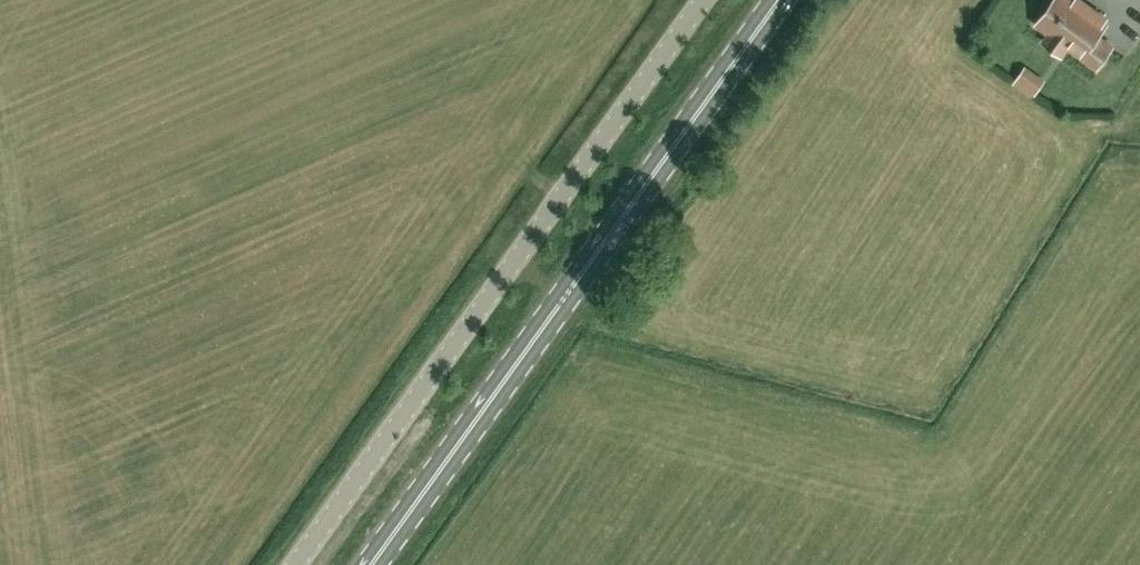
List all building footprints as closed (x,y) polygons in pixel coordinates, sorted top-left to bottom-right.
[(1092,9),(1079,0),(1077,0),(1075,3),(1072,0),(1054,0),(1037,24),(1050,33),(1043,43),(1061,56),(1067,46),(1096,67),(1111,46),(1096,36),(1105,24),(1090,13),(1092,9)] [(1012,83),(1021,89),(1034,72),(1025,66),(1012,83)]
